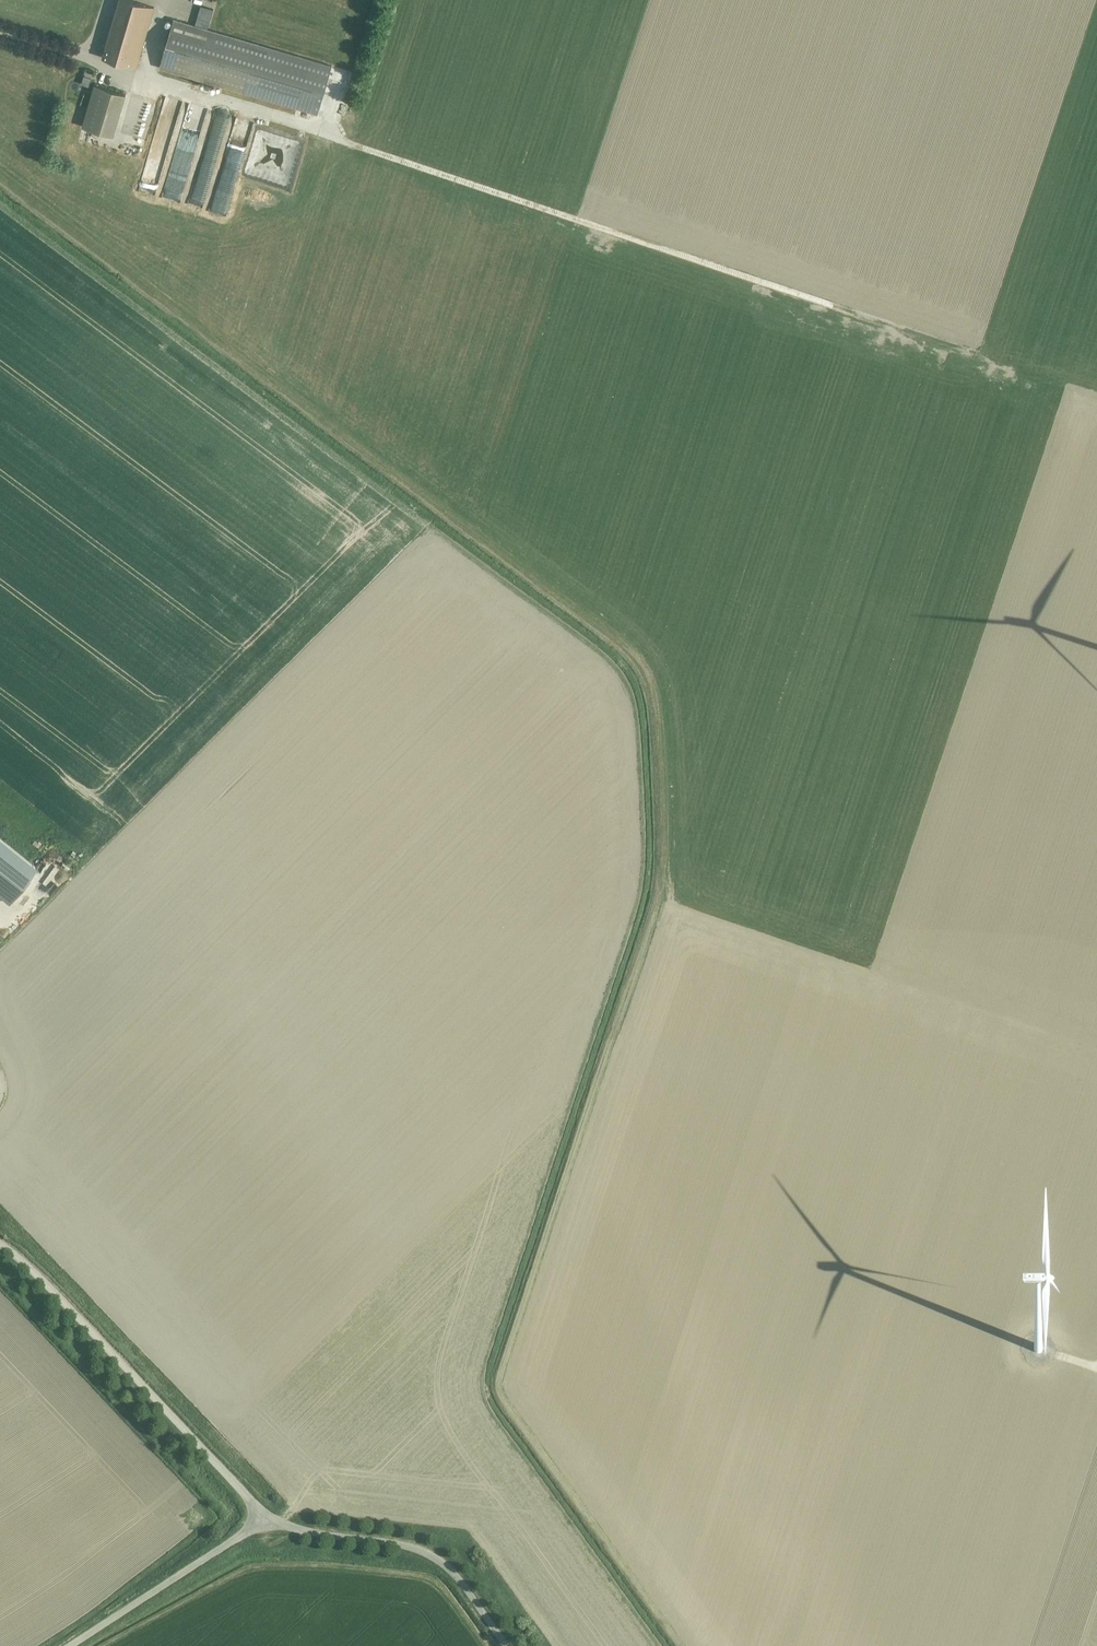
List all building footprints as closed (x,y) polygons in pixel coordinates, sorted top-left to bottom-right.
[(102,58),(137,68),(154,7),(130,0),(119,0),(102,58)] [(174,20),(161,67),(317,114),(331,63),(174,20)] [(83,76),(81,84),(88,86),(91,78),(83,76)] [(94,85),(82,128),(114,137),(126,95),(94,85)] [(35,867),(0,839),(0,895),(7,901),(35,867)] [(1034,1347),(1034,1349),(1034,1350),(1035,1351),(1036,1352),(1037,1353),(1038,1353),(1040,1353),(1041,1353),(1042,1352),(1043,1351),(1043,1349),(1042,1348),(1042,1346),(1041,1346),(1039,1345),(1038,1345),(1036,1345),(1035,1346),(1034,1347)]
